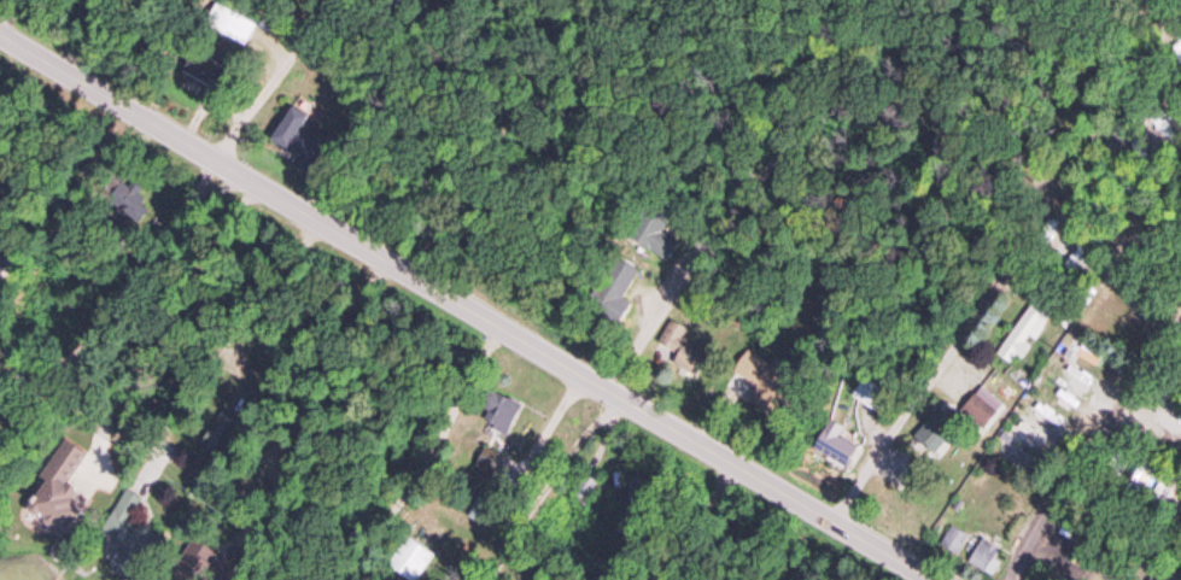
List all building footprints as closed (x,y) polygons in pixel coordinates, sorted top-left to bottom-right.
[(255,27),(218,5),(206,25),(243,47),(255,27)] [(665,222),(650,216),(638,243),(653,250),(665,222)] [(629,311),(618,290),(637,279),(627,261),(592,281),(609,312),(616,309),(620,316),(629,311)] [(998,356),(1011,364),(1017,356),(1023,360),(1056,308),(1037,296),(998,356)] [(658,343),(672,352),(685,332),(671,323),(658,343)] [(1017,394),(996,376),(963,413),(984,432),(1017,394)] [(69,461),(54,452),(32,489),(58,505),(88,456),(77,449),(69,461)] [(584,508),(600,487),(581,473),(566,494),(584,508)] [(941,548),(958,556),(968,535),(951,527),(941,548)] [(968,564),(989,578),(1004,554),(983,540),(968,564)] [(432,560),(410,542),(389,567),(406,579),(416,579),(432,560)]
